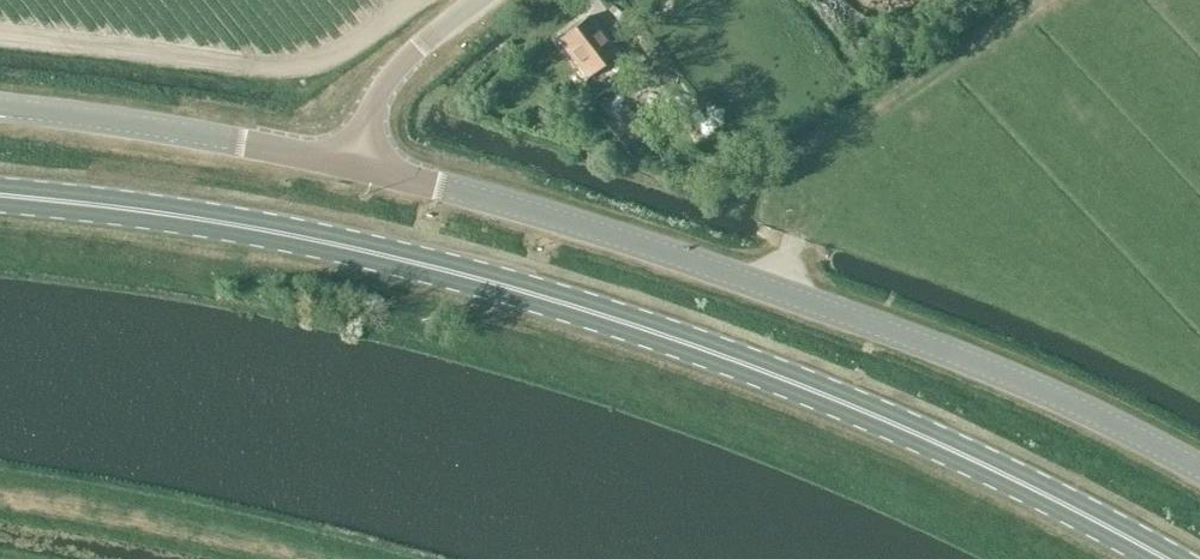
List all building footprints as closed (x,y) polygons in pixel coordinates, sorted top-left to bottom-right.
[(586,78),(619,54),(591,16),(558,41),(586,78)] [(637,134),(644,127),(620,98),(598,114),(630,155),(645,143),(637,134)]
